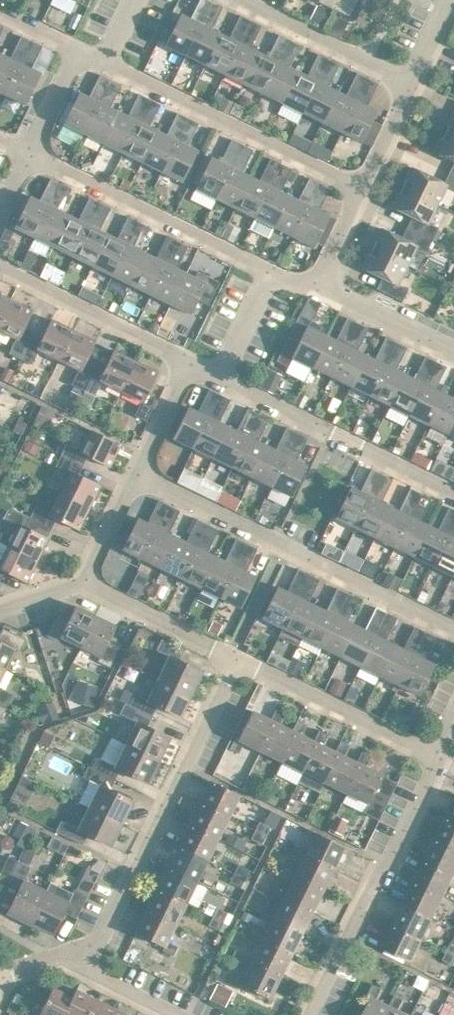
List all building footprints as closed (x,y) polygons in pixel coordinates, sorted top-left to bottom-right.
[(187,54),(214,1),(212,0),(201,0),(192,18),(182,14),(167,44),(187,54)] [(335,9),(340,0),(320,0),(319,1),(335,9)] [(335,9),(351,17),(360,0),(340,0),(335,9)] [(382,11),(387,0),(360,0),(382,11)] [(187,54),(206,64),(222,33),(213,29),(224,6),(214,1),(187,54)] [(318,4),(310,20),(324,27),(332,11),(318,4)] [(30,5),(26,13),(36,18),(40,9),(30,5)] [(206,64),(226,74),(252,20),(242,15),(230,37),(222,33),(206,64)] [(337,15),(330,28),(343,34),(349,21),(337,15)] [(226,74),(245,83),(260,52),(252,48),(263,25),(252,20),(226,74)] [(245,83),(264,93),(291,39),(280,34),(269,57),(260,52),(245,83)] [(7,94),(33,40),(22,35),(11,58),(2,53),(0,58),(0,91),(7,94)] [(264,93),(284,102),(299,71),(290,67),(302,44),(291,39),(264,93)] [(33,40),(7,94),(27,104),(42,73),(33,68),(44,46),(33,40)] [(284,102),(304,112),(330,58),(319,53),(308,76),(299,71),(284,102)] [(304,112),(323,122),(338,91),(330,86),(341,64),(330,58),(304,112)] [(323,122),(342,131),(369,78),(358,72),(347,95),(338,91),(323,122)] [(65,123),(86,133),(112,79),(101,74),(90,97),(80,92),(65,123)] [(369,78),(342,131),(363,141),(378,110),(368,106),(380,83),(369,78)] [(86,133),(105,142),(120,112),(112,107),(123,84),(112,79),(86,133)] [(105,142),(124,152),(151,98),(140,93),(129,116),(120,112),(105,142)] [(225,97),(219,108),(230,113),(236,102),(225,97)] [(124,152),(144,161),(159,131),(150,126),(162,103),(151,98),(124,152)] [(144,161),(163,171),(190,117),(179,112),(168,135),(159,131),(144,161)] [(190,117),(163,171),(183,181),(199,150),(189,145),(200,123),(190,117)] [(447,132),(437,152),(453,160),(453,136),(447,132)] [(197,188),(217,198),(244,144),(233,139),(222,161),(212,157),(197,188)] [(217,198),(237,207),(252,176),(243,172),(255,149),(244,144),(217,198)] [(237,207),(256,217),(283,163),(272,158),(261,181),(252,176),(237,207)] [(91,161),(82,164),(83,168),(82,168),(90,172),(94,164),(93,164),(91,161)] [(256,217),(275,226),(291,195),(282,191),(293,168),(283,163),(256,217)] [(404,187),(438,203),(447,184),(453,188),(453,173),(451,172),(446,182),(414,167),(404,187)] [(275,226),(295,236),(321,182),(311,177),(299,200),(291,195),(275,226)] [(16,227),(36,237),(62,183),(52,178),(40,200),(31,196),(16,227)] [(125,178),(120,187),(128,191),(133,182),(125,178)] [(321,182),(295,236),(315,246),(330,215),(321,210),(332,187),(321,182)] [(36,237),(55,246),(71,215),(62,211),(73,188),(62,183),(36,237)] [(414,216),(408,227),(434,239),(439,227),(428,222),(438,203),(404,187),(394,207),(414,216)] [(55,246),(75,256),(101,202),(90,197),(79,219),(71,215),(55,246)] [(75,256),(94,265),(109,234),(101,230),(112,207),(101,202),(75,256)] [(94,265),(114,275),(140,221),(129,216),(118,239),(109,234),(94,265)] [(114,275),(133,284),(148,253),(139,249),(151,226),(140,221),(114,275)] [(220,224),(216,232),(221,235),(225,227),(220,224)] [(227,225),(222,237),(234,243),(239,231),(227,225)] [(7,227),(2,237),(10,241),(15,231),(7,227)] [(384,228),(374,248),(408,264),(417,245),(428,251),(434,239),(408,227),(403,237),(384,228)] [(133,284),(152,294),(179,240),(168,235),(157,258),(148,253),(133,284)] [(152,294),(172,303),(187,272),(178,268),(189,245),(179,240),(152,294)] [(408,264),(374,248),(364,268),(383,277),(378,288),(404,300),(409,288),(399,283),(408,264)] [(187,272),(172,303),(192,313),(199,299),(210,304),(221,281),(199,270),(196,277),(187,272)] [(12,299),(0,293),(0,323),(12,299)] [(21,358),(32,337),(23,332),(34,310),(12,299),(0,323),(0,330),(17,338),(10,352),(21,358)] [(293,356),(313,366),(328,335),(320,331),(323,325),(301,314),(289,337),(300,342),(293,356)] [(313,366),(333,376),(359,322),(348,317),(337,340),(328,335),(313,366)] [(40,349),(60,359),(74,330),(52,319),(41,341),(32,337),(21,358),(33,364),(40,349)] [(152,323),(150,326),(151,330),(154,332),(158,331),(160,328),(159,324),(156,322),(152,323)] [(333,376),(352,385),(367,355),(358,350),(370,327),(359,322),(333,376)] [(73,383),(84,389),(95,368),(85,363),(96,341),(74,330),(60,359),(80,369),(73,383)] [(352,385),(371,395),(398,341),(387,336),(376,359),(367,355),(352,385)] [(371,395),(391,405),(406,374),(397,369),(408,347),(398,341),(371,395)] [(103,380),(123,390),(137,361),(115,350),(104,372),(95,368),(84,389),(96,395),(103,380)] [(391,405),(411,414),(437,361),(426,355),(415,378),(406,374),(391,405)] [(137,361),(123,390),(143,400),(136,414),(147,420),(158,399),(148,394),(159,372),(137,361)] [(411,414),(430,424),(445,393),(437,389),(448,366),(437,361),(411,414)] [(6,366),(1,377),(10,381),(15,370),(6,366)] [(75,385),(72,390),(81,395),(84,390),(75,385)] [(277,387),(274,393),(282,397),(285,391),(277,387)] [(174,437),(195,447),(221,394),(210,388),(199,411),(190,406),(174,437)] [(84,390),(81,395),(94,401),(97,395),(96,395),(84,389),(84,390)] [(301,392),(295,403),(304,407),(309,396),(301,392)] [(449,433),(453,424),(453,397),(445,393),(430,424),(449,433)] [(195,447),(214,457),(229,426),(221,422),(232,399),(221,394),(195,447)] [(44,405),(36,420),(49,426),(57,411),(49,407),(44,405)] [(214,457),(233,466),(260,413),(249,407),(238,430),(229,426),(214,457)] [(233,466),(253,476),(268,445),(259,441),(270,418),(260,413),(233,466)] [(21,415),(14,430),(22,434),(29,419),(21,415)] [(253,476),(272,485),(299,432),(288,426),(277,449),(268,445),(253,476)] [(68,443),(62,454),(84,465),(88,455),(111,466),(122,444),(92,429),(82,450),(68,443)] [(299,432),(272,485),(292,495),(308,464),(298,460),(309,437),(299,432)] [(29,440),(25,448),(36,454),(40,445),(29,440)] [(417,449),(411,461),(419,464),(423,456),(424,453),(417,449)] [(71,472),(61,492),(91,507),(101,485),(79,474),(84,465),(62,454),(57,465),(71,472)] [(423,456),(419,464),(431,470),(435,462),(423,456)] [(443,476),(450,479),(453,471),(453,466),(449,464),(443,476)] [(185,467),(178,482),(185,485),(192,470),(185,467)] [(337,517),(357,527),(383,473),(373,468),(361,491),(352,486),(337,517)] [(13,470),(10,473),(11,477),(15,479),(18,476),(17,471),(13,470)] [(357,527),(376,537),(391,506),(383,501),(394,479),(383,473),(357,527)] [(217,483),(210,497),(217,500),(222,490),(224,486),(217,483)] [(376,537),(396,546),(422,492),(411,487),(400,510),(391,506),(376,537)] [(222,490),(217,500),(227,505),(232,495),(222,490)] [(37,505),(31,517),(32,517),(31,517),(53,528),(57,518),(80,529),(91,507),(61,492),(51,512),(37,505)] [(396,546),(415,556),(430,525),(422,520),(433,498),(422,492),(396,546)] [(124,548),(144,558),(170,505),(160,499),(148,522),(139,518),(124,548)] [(144,558),(163,568),(179,537),(170,533),(181,510),(170,505),(144,558)] [(19,525),(9,545),(39,559),(49,537),(27,526),(31,517),(32,517),(31,517),(10,506),(5,518),(19,525)] [(434,565),(453,525),(453,508),(450,506),(439,529),(430,525),(415,556),(434,565)] [(259,512),(255,519),(265,524),(268,517),(259,512)] [(163,568),(183,577),(209,524),(198,518),(187,541),(179,537),(163,568)] [(183,577),(202,587),(217,556),(209,552),(220,529),(209,524),(183,577)] [(453,575),(453,574),(453,525),(434,565),(453,575)] [(202,587),(222,596),(248,543),(237,537),(226,560),(217,556),(202,587)] [(248,543),(222,596),(242,606),(257,576),(247,571),(259,548),(248,543)] [(9,545),(0,563),(0,581),(5,570),(28,581),(39,559),(9,545)] [(358,555),(352,567),(360,571),(366,559),(358,555)] [(263,617),(284,627),(310,574),(300,569),(288,591),(279,586),(263,617)] [(389,572),(383,583),(397,589),(403,579),(389,572)] [(284,627),(303,637),(318,606),(310,602),(321,579),(310,574),(284,627)] [(134,580),(129,591),(139,596),(145,585),(134,580)] [(303,637),(322,646),(349,593),(338,587),(327,610),(318,606),(303,637)] [(422,590),(418,599),(425,603),(429,593),(422,590)] [(322,646),(342,656),(357,625),(348,621),(359,598),(349,593),(322,646)] [(442,602),(439,608),(446,612),(447,608),(445,603),(442,602)] [(62,637),(81,646),(97,615),(77,605),(70,618),(59,612),(47,635),(60,641),(62,637)] [(342,656),(361,665),(388,612),(377,606),(366,629),(357,625),(342,656)] [(361,665),(381,675),(396,644),(387,640),(398,617),(388,612),(361,665)] [(97,615),(81,646),(101,656),(98,660),(111,666),(122,644),(110,638),(117,625),(97,615)] [(211,621),(206,631),(210,633),(216,635),(216,636),(221,625),(211,621)] [(381,675),(400,684),(426,630),(416,625),(404,648),(396,644),(381,675)] [(7,668),(16,649),(20,651),(27,638),(4,627),(0,635),(0,665),(7,668)] [(426,630),(400,684),(420,694),(435,663),(426,658),(437,636),(426,630)] [(171,655),(160,678),(192,693),(203,671),(180,660),(185,650),(163,639),(158,649),(171,655)] [(291,660),(286,670),(300,677),(308,663),(293,655),(291,660)] [(126,702),(126,703),(153,716),(158,705),(181,716),(192,693),(160,678),(149,700),(136,693),(131,704),(126,702)] [(334,681),(330,690),(341,695),(346,686),(334,681)] [(352,685),(347,695),(355,699),(360,689),(352,685)] [(78,687),(75,701),(94,705),(97,692),(78,687)] [(8,708),(14,696),(0,689),(0,704),(8,708)] [(54,700),(41,704),(47,722),(60,718),(54,700)] [(138,722),(127,744),(160,760),(171,737),(148,726),(153,716),(126,703),(121,713),(138,722)] [(261,750),(283,760),(297,732),(293,730),(281,723),(286,713),(277,708),(272,719),(276,721),(261,750)] [(245,742),(261,750),(276,721),(272,719),(253,710),(239,738),(236,737),(231,748),(240,752),(245,742)] [(407,721),(404,726),(413,730),(418,720),(414,718),(407,721)] [(283,760),(305,771),(319,742),(315,740),(302,734),(307,723),(298,719),(293,730),(297,732),(283,760)] [(305,771),(326,782),(340,753),(336,751),(324,745),(329,734),(320,729),(315,740),(319,742),(305,771)] [(44,730),(39,740),(50,746),(55,735),(44,730)] [(326,782),(348,792),(362,763),(358,761),(345,755),(350,744),(341,740),(336,751),(340,753),(326,782)] [(89,765),(116,779),(121,768),(149,782),(160,760),(127,744),(116,766),(99,757),(94,767),(89,765)] [(362,763),(348,792),(369,803),(365,812),(380,819),(398,782),(384,775),(384,774),(367,766),(372,755),(363,751),(358,761),(362,763)] [(101,784),(90,806),(123,823),(134,800),(111,789),(116,779),(89,765),(84,776),(101,784)] [(212,780),(201,802),(230,816),(241,794),(212,780)] [(270,788),(265,799),(275,804),(280,793),(270,788)] [(201,802),(190,824),(219,838),(230,816),(201,802)] [(123,823),(90,806),(79,828),(62,820),(57,830),(84,844),(89,834),(111,845),(123,823)] [(272,809),(265,823),(271,826),(276,828),(283,815),(272,809)] [(337,815),(331,828),(342,833),(348,820),(337,815)] [(437,838),(453,846),(453,820),(448,817),(437,838)] [(20,821),(14,834),(21,837),(17,844),(25,848),(35,829),(20,821)] [(260,821),(256,829),(267,835),(271,826),(265,823),(260,821)] [(190,824),(179,845),(208,859),(219,838),(190,824)] [(267,835),(256,829),(252,838),(263,844),(267,835)] [(292,853),(303,859),(305,854),(334,868),(345,846),(317,831),(308,850),(297,844),(293,852),(292,853)] [(230,832),(226,841),(243,850),(248,841),(230,832)] [(426,860),(453,873),(453,846),(437,838),(426,860)] [(65,841),(60,852),(65,854),(70,844),(65,841)] [(291,841),(287,850),(293,852),(297,844),(291,841)] [(70,844),(66,852),(78,857),(81,850),(70,844)] [(179,845),(169,867),(198,881),(208,859),(179,845)] [(27,848),(21,859),(31,863),(36,852),(27,848)] [(282,875),(292,880),(295,875),(324,889),(334,868),(305,854),(303,859),(297,871),(286,866),(282,875)] [(0,875),(0,879),(9,883),(20,861),(9,856),(0,874),(0,875)] [(416,881),(445,895),(453,876),(453,873),(426,860),(416,881)] [(9,912),(31,923),(47,891),(25,880),(31,867),(20,861),(9,883),(20,889),(9,912)] [(239,864),(235,872),(246,878),(250,869),(239,864)] [(88,867),(83,878),(95,884),(101,873),(88,867)] [(169,867),(158,888),(187,902),(198,881),(169,867)] [(246,878),(235,872),(230,881),(241,887),(246,878)] [(271,896),(282,902),(284,897),(313,911),(324,889),(295,875),(292,880),(286,893),(276,887),(271,896)] [(246,878),(241,887),(246,889),(250,880),(246,878)] [(416,881),(405,903),(434,917),(445,895),(416,881)] [(47,891),(31,923),(54,934),(65,911),(77,917),(88,895),(75,889),(73,893),(51,882),(47,891)] [(158,888),(148,910),(176,924),(187,902),(158,888)] [(261,918),(271,923),(274,918),(303,932),(313,911),(284,897),(282,902),(276,914),(265,909),(261,918)] [(405,903),(395,924),(423,938),(434,917),(405,903)] [(218,907),(214,915),(225,921),(229,912),(218,907)] [(176,924),(148,910),(137,932),(165,946),(164,949),(175,955),(179,946),(168,941),(176,924)] [(245,910),(241,918),(249,921),(250,919),(253,914),(245,910)] [(229,912),(225,921),(229,923),(234,914),(229,912)] [(225,921),(214,915),(209,924),(220,930),(225,921)] [(250,939),(261,945),(263,940),(292,954),(303,932),(274,918),(271,923),(265,936),(254,931),(250,939)] [(423,938),(395,924),(384,947),(412,961),(423,938)] [(244,952),(239,961),(250,966),(252,961),(281,976),(292,954),(263,940),(261,945),(254,957),(244,952)] [(448,950),(443,959),(453,964),(453,953),(448,950)] [(252,961),(250,966),(244,979),(233,973),(229,982),(240,988),(242,984),(270,998),(281,976),(252,961)] [(218,983),(211,998),(223,1004),(230,988),(218,983)] [(395,1007),(390,1005),(377,999),(383,988),(374,984),(368,995),(372,997),(363,1014),(391,1014),(395,1007)] [(74,997),(73,996),(54,987),(40,1014),(65,1014),(74,997)] [(97,999),(77,989),(73,996),(74,997),(65,1014),(89,1014),(97,999)] [(399,1009),(404,999),(395,994),(390,1005),(395,1007),(391,1014),(410,1014),(399,1009)] [(117,1008),(97,999),(89,1014),(113,1014),(117,1008)] [(439,1014),(449,1014),(453,1005),(446,1002),(439,1014)] [(426,1009),(417,1005),(412,1014),(423,1014),(426,1009)]
